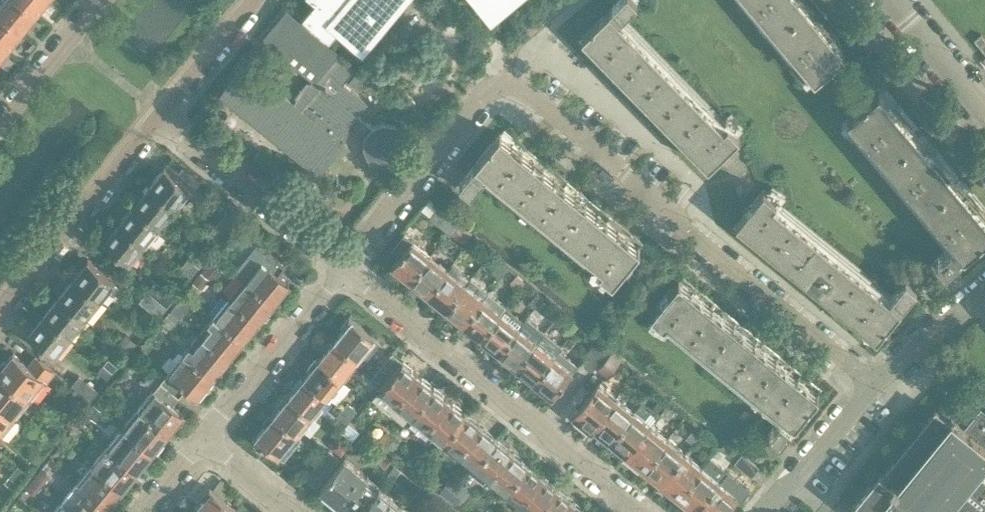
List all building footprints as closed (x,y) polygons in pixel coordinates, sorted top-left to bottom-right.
[(19,0),(2,0),(0,3),(0,12),(22,30),(36,13),(19,0)] [(36,13),(46,0),(19,0),(36,13)] [(303,13),(330,36),(339,25),(360,43),(396,0),(314,0),(303,13)] [(490,11),(503,0),(480,0),(490,11)] [(623,14),(637,0),(617,0),(582,34),(583,35),(579,39),(704,167),(708,163),(709,164),(740,133),(728,121),(724,125),(619,18),(623,14)] [(815,73),(846,47),(845,46),(849,43),(813,0),(753,0),(815,73)] [(339,52),(288,11),(286,10),(263,37),(313,78),(294,102),(246,62),(222,90),(320,170),(343,142),(336,136),(349,120),(365,134),(363,145),(367,156),(376,163),(387,165),(398,161),(405,152),(407,141),(403,130),(394,123),(383,121),(372,125),(356,111),(365,100),(353,90),(353,89),(343,81),(355,67),(338,53),(339,52)] [(0,12),(0,42),(7,48),(22,30),(0,12)] [(272,57),(261,48),(249,58),(262,68),(272,57)] [(415,101),(402,84),(392,92),(406,109),(415,101)] [(848,113),(955,240),(936,256),(945,267),(984,234),(984,213),(879,86),(848,112),(848,113)] [(504,128),(501,133),(500,132),(460,181),(471,190),(487,171),(603,266),(600,270),(613,280),(640,247),(639,246),(643,242),(504,128)] [(164,165),(149,184),(178,207),(193,188),(164,165)] [(149,184),(134,202),(162,226),(178,207),(149,184)] [(764,187),(746,208),(736,221),(737,221),(734,226),(872,339),(876,335),(877,336),(917,286),(906,277),(890,297),(774,202),(777,198),(764,187)] [(134,202),(118,221),(147,244),(162,226),(134,202)] [(460,222),(440,205),(431,216),(451,232),(460,222)] [(224,214),(209,232),(219,241),(235,222),(224,214)] [(132,262),(147,244),(118,221),(103,239),(132,262)] [(460,222),(451,232),(462,242),(471,231),(460,222)] [(392,263),(409,277),(430,253),(412,239),(392,263)] [(492,251),(484,244),(479,251),(487,257),(492,251)] [(201,246),(195,252),(204,260),(210,253),(201,246)] [(434,248),(430,253),(409,277),(426,291),(447,267),(451,262),(434,248)] [(267,249),(244,277),(273,301),(289,282),(278,273),(286,264),(267,249)] [(204,260),(195,252),(185,265),(193,273),(204,260)] [(88,258),(73,276),(100,299),(116,280),(88,258)] [(491,270),(500,277),(509,267),(499,259),(491,270)] [(211,260),(209,263),(200,273),(212,283),(223,269),(211,260)] [(446,307),(466,283),(471,277),(453,263),(449,268),(447,267),(426,291),(446,307)] [(212,283),(200,273),(193,282),(206,292),(212,283)] [(518,290),(526,281),(517,273),(509,281),(514,285),(513,286),(518,290)] [(683,275),(680,279),(679,278),(651,312),(664,323),(667,319),(783,414),(768,433),(779,442),(819,393),(818,392),(822,388),(683,275)] [(73,276),(57,295),(85,317),(100,299),(73,276)] [(273,301),(244,277),(228,296),(258,320),(273,301)] [(156,280),(147,291),(166,306),(175,295),(156,280)] [(466,283),(446,307),(464,322),(484,297),(466,283)] [(166,306),(147,291),(140,300),(159,315),(166,306)] [(532,300),(537,304),(544,296),(539,291),(532,300)] [(57,295),(42,314),(70,336),(85,317),(57,295)] [(258,320),(228,296),(213,314),(243,338),(258,320)] [(484,297),(464,322),(480,336),(501,311),(484,297)] [(550,314),(554,318),(555,318),(561,310),(556,306),(550,314)] [(178,316),(170,310),(163,319),(170,325),(178,316)] [(501,311),(480,336),(498,350),(519,326),(501,311)] [(55,354),(70,336),(42,314),(27,332),(55,354)] [(243,338),(213,314),(198,333),(228,357),(243,338)] [(344,328),(335,339),(358,357),(357,359),(362,363),(368,355),(364,351),(375,337),(350,316),(341,326),(344,328)] [(564,330),(570,334),(570,335),(578,325),(573,320),(564,330)] [(519,326),(498,350),(516,365),(536,340),(519,326)] [(228,357),(198,333),(183,352),(212,376),(228,357)] [(533,379),(554,354),(558,349),(540,335),(536,340),(516,365),(533,379)] [(326,349),(319,357),(343,376),(357,359),(358,357),(335,339),(332,337),(324,347),(326,349)] [(580,360),(591,368),(607,348),(597,340),(580,360)] [(552,394),(572,370),(578,363),(559,348),(558,349),(554,354),(533,379),(552,394)] [(611,350),(598,367),(608,376),(621,359),(611,350)] [(31,398),(54,370),(36,354),(28,364),(13,351),(6,359),(3,359),(0,363),(0,373),(31,398)] [(385,381),(402,359),(392,351),(375,373),(385,381)] [(212,376),(183,352),(160,379),(179,395),(186,386),(197,394),(212,376)] [(311,367),(304,376),(328,395),(343,376),(319,357),(317,355),(309,366),(311,367)] [(109,358),(104,364),(113,371),(118,365),(109,358)] [(433,385),(402,359),(385,381),(381,386),(412,412),(433,385)] [(113,371),(104,364),(99,370),(108,377),(113,371)] [(16,416),(31,398),(0,373),(0,403),(16,416)] [(385,381),(375,373),(369,379),(380,388),(381,386),(385,381)] [(79,374),(71,384),(90,399),(98,389),(79,374)] [(312,413),(328,395),(304,376),(302,374),(294,384),(296,386),(289,394),(312,413)] [(646,394),(648,391),(654,385),(643,376),(635,386),(646,394)] [(179,395),(160,379),(137,407),(167,431),(183,412),(172,403),(179,395)] [(573,412),(591,427),(593,425),(617,395),(599,381),(573,412)] [(465,411),(433,385),(412,412),(443,437),(445,436),(465,411)] [(281,405),(274,413),(297,432),(312,413),(289,394),(287,392),(278,403),(281,405)] [(617,395),(593,425),(599,429),(599,433),(608,441),(634,409),(617,395)] [(660,400),(654,407),(660,412),(661,411),(666,405),(660,400)] [(347,402),(343,407),(352,415),(357,409),(347,402)] [(16,416),(0,403),(0,436),(16,416)] [(666,405),(661,411),(667,416),(673,409),(667,404),(666,405)] [(167,431),(137,407),(122,426),(152,450),(167,431)] [(352,415),(343,407),(337,414),(347,422),(352,415)] [(866,487),(851,505),(860,511),(984,511),(984,410),(981,407),(965,427),(951,416),(949,419),(935,407),(882,473),(879,470),(866,487)] [(634,409),(608,441),(617,448),(621,448),(627,453),(651,423),(634,409)] [(297,432),(274,413),(272,411),(263,421),(265,423),(255,435),(279,455),(297,432)] [(496,436),(465,411),(445,436),(476,461),(496,436)] [(651,423),(627,453),(633,457),(633,461),(642,468),(668,437),(651,423)] [(152,450),(122,426),(107,445),(136,469),(152,450)] [(705,427),(698,434),(704,439),(710,432),(705,427)] [(386,431),(378,440),(384,445),(392,436),(386,431)] [(53,433),(47,441),(52,446),(59,438),(53,433)] [(69,433),(63,440),(69,444),(75,437),(69,433)] [(340,436),(332,445),(342,453),(350,444),(340,436)] [(392,436),(384,445),(391,450),(398,441),(392,436)] [(496,436),(476,461),(469,470),(486,483),(493,475),(506,486),(526,461),(496,436)] [(668,437),(642,468),(651,476),(655,476),(661,480),(685,450),(668,437)] [(63,440),(57,447),(63,451),(69,444),(63,440)] [(136,469),(107,445),(92,463),(121,487),(136,469)] [(339,457),(329,449),(325,454),(335,462),(339,457)] [(385,466),(390,460),(391,458),(380,449),(374,456),(385,466)] [(685,450),(661,480),(667,485),(667,489),(677,497),(702,465),(685,450)] [(759,467),(742,452),(734,462),(751,476),(759,467)] [(306,477),(316,485),(335,462),(325,454),(306,477)] [(367,475),(345,457),(319,488),(348,511),(371,482),(365,478),(367,475)] [(526,461),(506,486),(521,499),(515,506),(522,511),(536,511),(537,511),(557,486),(526,461)] [(121,487),(92,463),(77,482),(106,505),(121,487)] [(395,464),(388,473),(394,478),(401,469),(395,464)] [(702,465),(677,497),(685,504),(689,504),(695,508),(719,479),(702,465)] [(39,470),(34,477),(39,481),(45,474),(39,470)] [(421,485),(410,476),(405,482),(416,491),(421,485)] [(39,481),(34,477),(28,484),(34,488),(39,481)] [(448,479),(439,490),(447,496),(456,485),(448,479)] [(695,508),(693,510),(695,511),(722,511),(737,493),(719,479),(695,508)] [(77,482),(62,500),(76,511),(101,511),(106,505),(77,482)] [(371,482),(348,511),(349,511),(402,511),(404,510),(398,505),(400,502),(379,485),(377,488),(371,482)] [(456,485),(447,496),(455,503),(464,492),(456,485)] [(197,506),(204,511),(232,511),(236,507),(210,486),(202,496),(204,498),(197,506)] [(537,511),(538,511),(588,511),(557,486),(537,511)] [(62,500),(52,511),(76,511),(62,500)]
